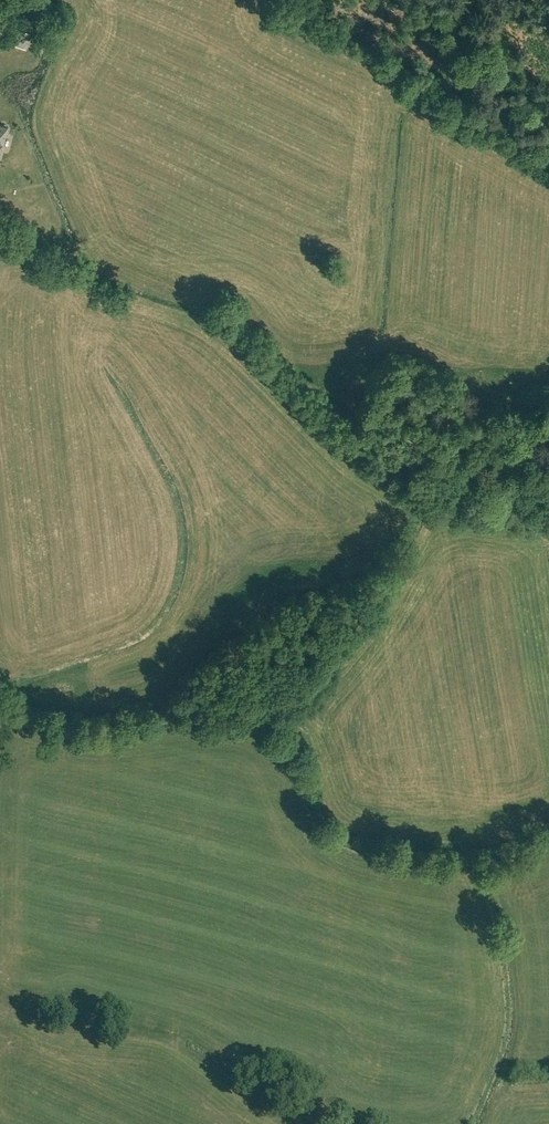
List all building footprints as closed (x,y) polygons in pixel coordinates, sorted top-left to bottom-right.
[(34,33),(15,26),(9,40),(28,48),(34,33)] [(8,126),(0,124),(0,158),(8,126)] [(49,299),(59,284),(47,277),(38,292),(49,299)]
